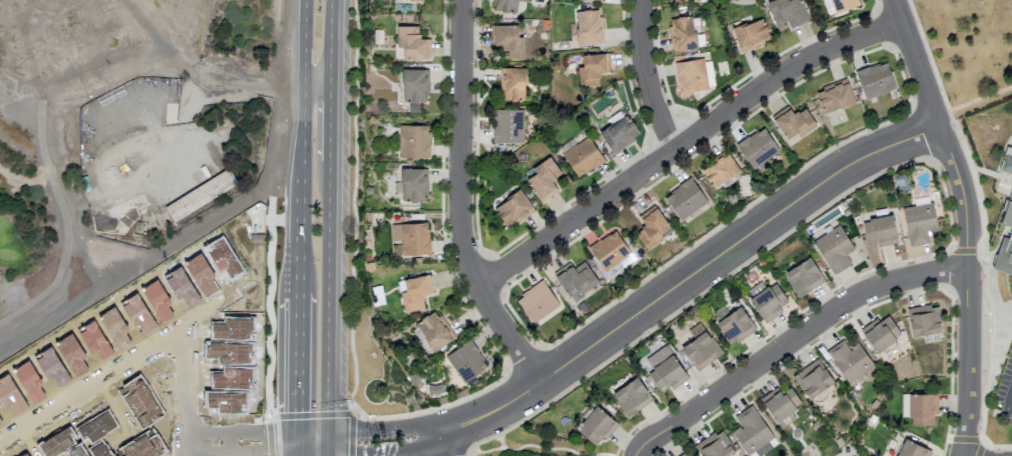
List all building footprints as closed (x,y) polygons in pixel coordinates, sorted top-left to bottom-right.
[(491,10),(515,14),(517,1),(526,2),(527,0),(492,0),(491,10)] [(775,26),(787,21),(789,29),(808,22),(801,0),(773,0),(766,2),(775,26)] [(860,5),(859,0),(822,0),(827,16),(860,5)] [(600,10),(574,11),(575,24),(570,25),(571,46),(602,44),(600,10)] [(692,16),(668,18),(672,51),(696,48),(692,16)] [(770,41),(762,18),(731,29),(740,52),(770,41)] [(522,59),(522,37),(517,37),(518,26),(492,25),(492,45),(501,46),(501,58),(522,59)] [(418,26),(395,26),(396,47),(400,47),(401,59),(428,59),(427,39),(418,39),(418,26)] [(581,67),(576,67),(577,87),(599,86),(599,73),(606,73),(605,54),(581,55),(581,67)] [(675,63),(679,94),(715,89),(710,58),(675,63)] [(896,88),(885,60),(855,72),(865,100),(896,88)] [(525,68),(500,68),(499,101),(524,101),(525,68)] [(425,69),(399,70),(400,103),(426,102),(425,69)] [(814,91),(823,114),(855,102),(846,79),(814,91)] [(771,117),(788,142),(815,124),(804,107),(793,115),(787,106),(771,117)] [(523,110),(492,109),(492,142),(522,143),(523,110)] [(613,154),(639,136),(621,109),(606,120),(609,124),(598,132),(613,154)] [(429,126),(398,125),(397,158),(429,159),(429,126)] [(778,154),(766,128),(737,141),(749,168),(778,154)] [(578,178),(604,160),(587,137),(561,156),(578,178)] [(1011,172),(1011,148),(1005,147),(999,169),(1011,172)] [(699,169),(714,189),(740,170),(725,150),(699,169)] [(561,174),(550,158),(523,175),(540,202),(558,191),(551,181),(561,174)] [(426,201),(425,168),(399,169),(400,202),(426,201)] [(707,202),(690,178),(664,196),(681,221),(707,202)] [(1011,185),(1000,224),(1011,227),(1008,239),(1001,238),(992,268),(1011,274),(1011,185)] [(492,207),(504,228),(534,212),(522,190),(492,207)] [(909,247),(929,243),(927,233),(937,231),(932,202),(902,208),(909,247)] [(663,239),(660,233),(669,227),(654,205),(638,216),(645,226),(635,232),(646,250),(663,239)] [(861,221),(866,245),(876,243),(877,247),(898,243),(892,214),(861,221)] [(429,254),(429,223),(390,224),(391,241),(401,241),(401,255),(429,254)] [(833,275),(851,264),(845,255),(854,249),(839,225),(812,241),(833,275)] [(634,260),(614,230),(588,248),(605,273),(608,270),(611,275),(618,271),(618,270),(634,260)] [(798,298),(825,281),(810,257),(783,273),(798,298)] [(571,301),(599,284),(584,262),(573,269),(569,263),(554,273),(571,301)] [(424,307),(421,296),(433,293),(428,274),(403,280),(405,291),(399,293),(404,313),(424,307)] [(516,297),(531,323),(559,307),(544,281),(516,297)] [(774,282),(765,288),(761,282),(744,292),(765,323),(782,312),(779,308),(788,302),(774,282)] [(906,309),(912,337),(942,331),(937,303),(906,309)] [(755,331),(742,306),(715,321),(728,346),(755,331)] [(452,340),(437,311),(416,322),(431,351),(452,340)] [(877,318),(860,329),(875,353),(901,336),(888,315),(879,321),(877,318)] [(722,354),(700,322),(687,331),(693,339),(680,348),(696,371),(722,354)] [(486,368),(471,340),(446,354),(464,387),(476,381),(473,375),(486,368)] [(857,342),(848,348),(843,340),(826,351),(847,384),(874,367),(857,342)] [(688,378),(672,354),(646,372),(659,391),(668,384),(671,389),(688,378)] [(824,388),(833,382),(817,359),(793,375),(813,405),(828,395),(824,388)] [(611,393),(626,417),(652,401),(637,377),(611,393)] [(760,398),(780,428),(791,421),(787,415),(802,405),(790,387),(780,394),(776,387),(760,398)] [(935,425),(935,394),(908,393),(907,416),(912,416),(912,425),(935,425)] [(617,423),(596,405),(576,430),(597,447),(617,423)] [(740,425),(731,431),(747,455),(773,438),(752,405),(734,416),(740,425)] [(719,429),(694,447),(701,455),(729,455),(736,451),(719,429)] [(905,438),(897,455),(929,455),(931,451),(905,438)]
